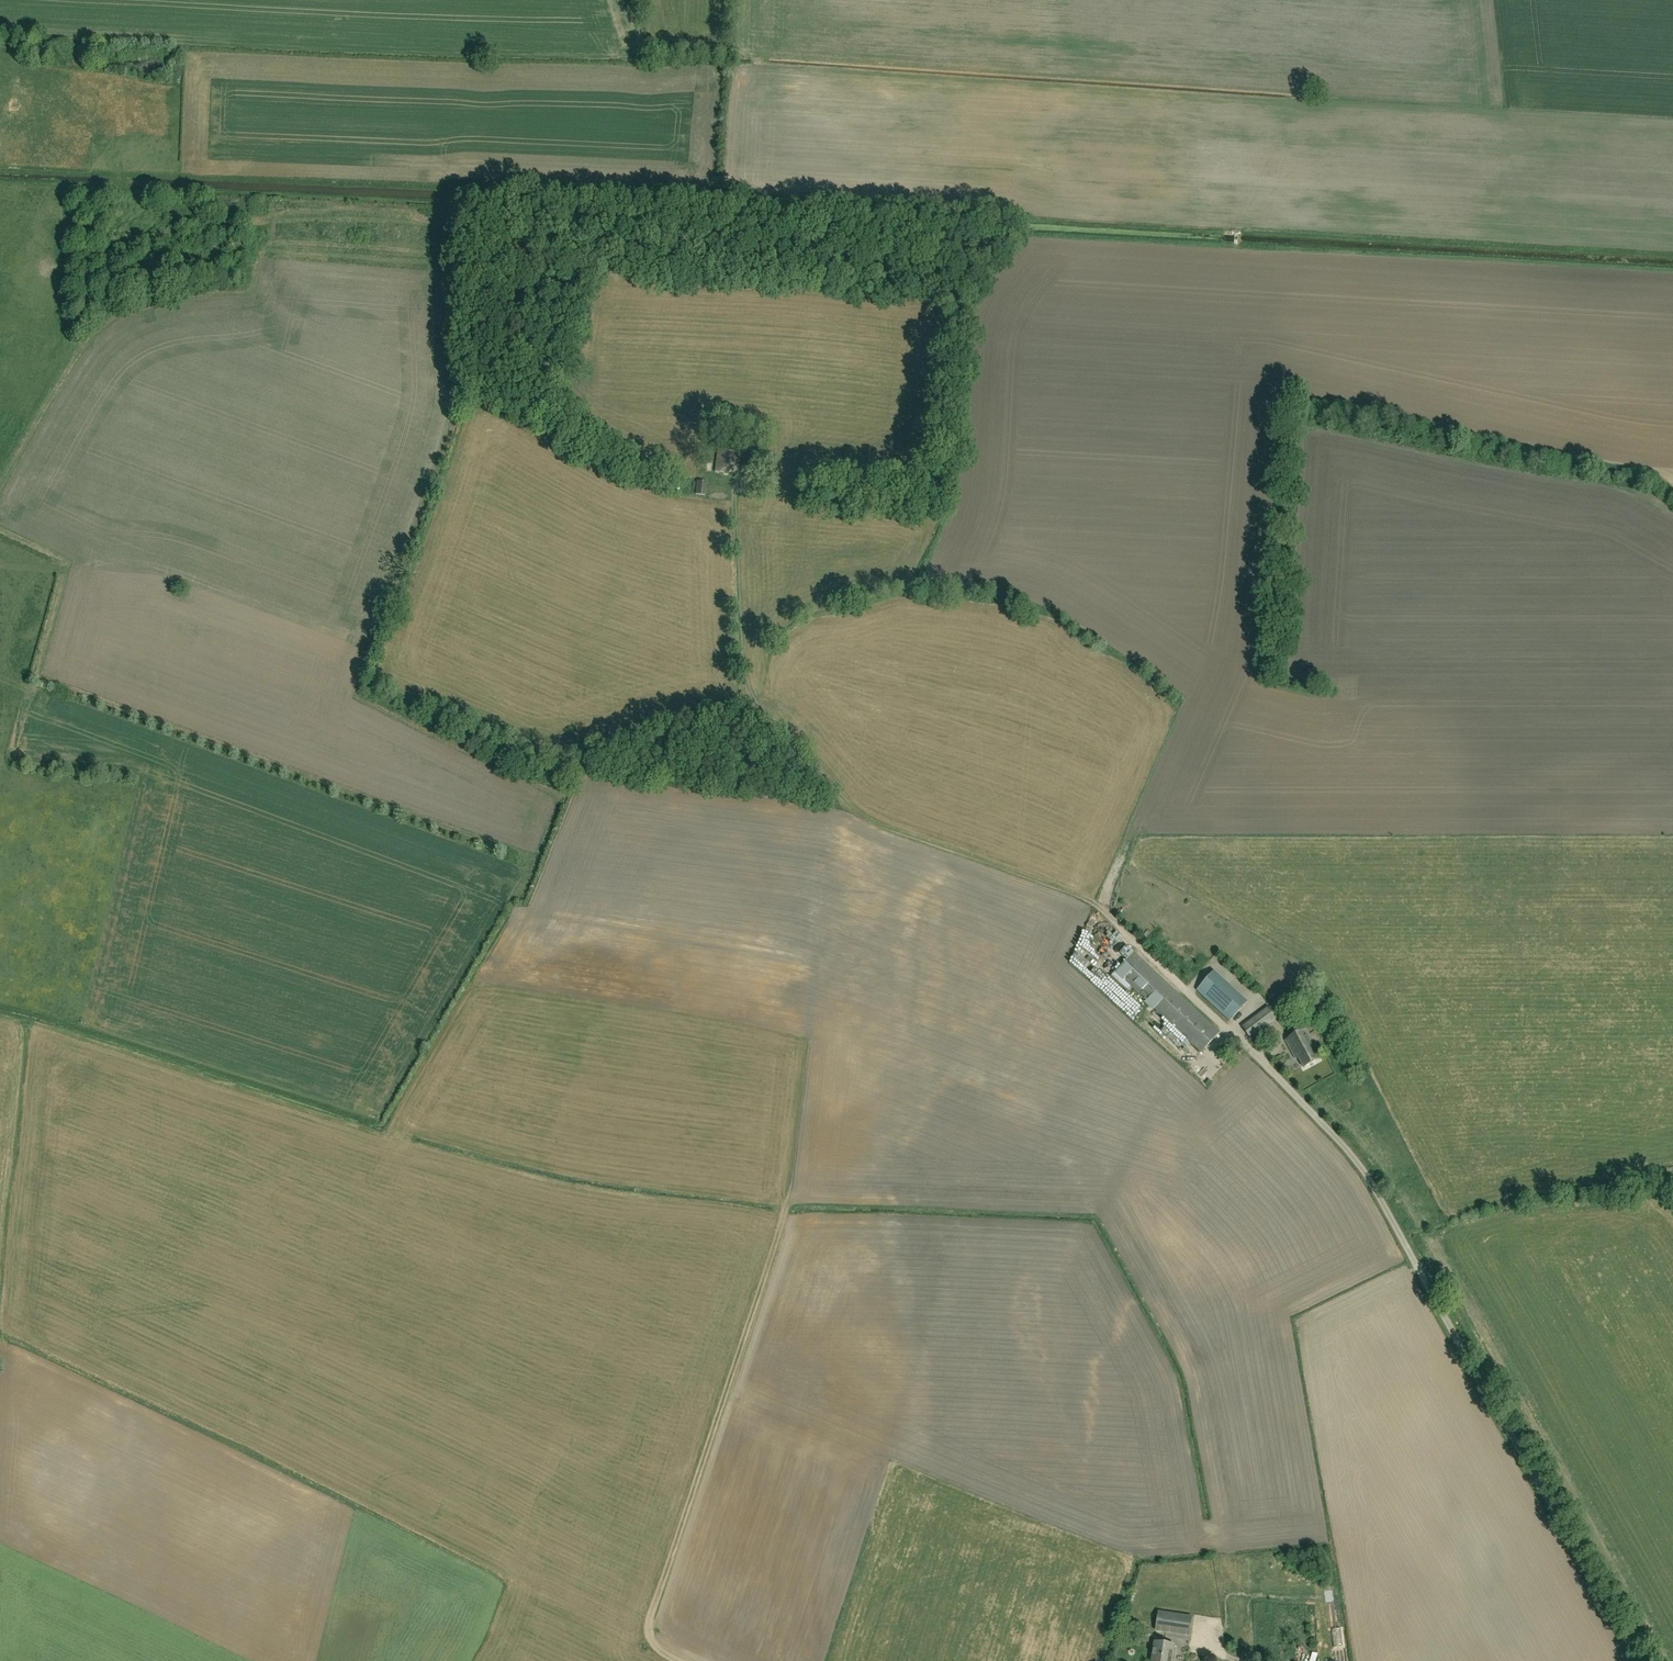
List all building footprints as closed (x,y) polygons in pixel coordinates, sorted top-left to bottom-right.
[(719,448),(716,471),(736,474),(739,451),(719,448)] [(697,480),(696,493),(705,495),(707,482),(697,480)] [(1201,1052),(1220,1033),(1134,952),(1115,972),(1201,1052)] [(1258,963),(1249,966),(1254,979),(1263,976),(1258,963)] [(1233,967),(1225,973),(1244,998),(1252,992),(1233,967)] [(1212,975),(1197,991),(1230,1021),(1245,1005),(1212,975)] [(1268,1007),(1242,1027),(1250,1038),(1277,1018),(1268,1007)] [(1181,1047),(1187,1042),(1173,1027),(1167,1032),(1181,1047)] [(1319,1060),(1314,1050),(1317,1048),(1307,1028),(1285,1040),(1296,1060),(1299,1058),(1304,1068),(1319,1060)] [(1201,1074),(1204,1066),(1198,1064),(1195,1071),(1201,1074)] [(1181,1615),(1160,1612),(1157,1629),(1179,1633),(1181,1615)] [(1152,1660),(1172,1660),(1175,1645),(1155,1642),(1152,1660)]
